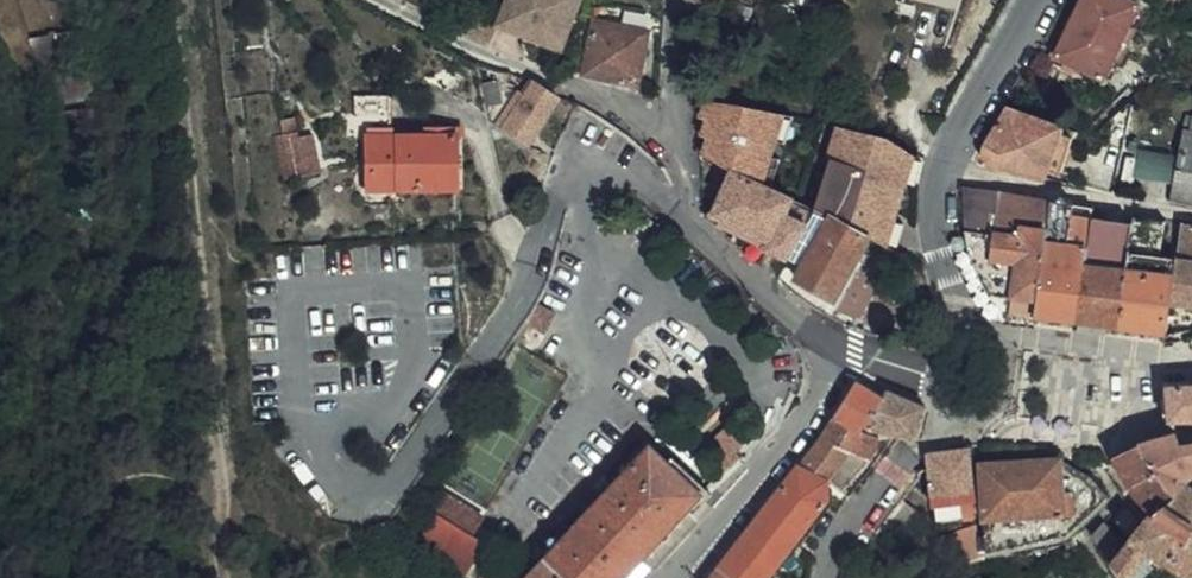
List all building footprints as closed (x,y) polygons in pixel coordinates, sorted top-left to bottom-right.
[(565,40),(569,28),(579,0),(506,0),(495,35),(522,44),(529,27),(565,40)] [(1140,0),(1082,0),(1057,51),(1107,75),(1142,1),(1140,0)] [(596,25),(585,76),(636,87),(646,36),(596,25)] [(529,27),(522,44),(560,57),(565,40),(529,27)] [(495,81),(479,84),(482,101),(498,99),(495,81)] [(393,189),(391,133),(390,85),(347,85),(349,129),(365,130),(368,190),(393,189)] [(520,142),(555,98),(527,87),(516,102),(512,99),(494,122),(520,142)] [(707,148),(700,163),(705,165),(758,185),(768,157),(775,140),(784,115),(733,107),(709,111),(702,127),(708,130),(701,145),(707,148)] [(1057,132),(1059,127),(1005,108),(985,143),(986,158),(991,168),(1041,178),(1043,173),(1055,177),(1069,137),(1057,132)] [(797,117),(784,115),(775,140),(786,145),(797,117)] [(911,152),(885,136),(844,127),(810,209),(860,230),(876,236),(886,212),(899,181),(911,152)] [(317,128),(276,134),(283,175),(323,168),(317,128)] [(1185,130),(1174,198),(1191,200),(1191,130),(1191,131),(1185,130)] [(457,133),(391,133),(393,189),(460,188),(457,133)] [(1167,179),(1170,149),(1134,146),(1132,176),(1167,179)] [(921,158),(911,152),(899,181),(910,185),(921,158)] [(780,162),(768,157),(758,185),(769,190),(780,162)] [(788,257),(808,208),(809,204),(769,190),(758,185),(705,165),(701,182),(719,202),(713,220),(746,235),(738,253),(757,270),(764,251),(787,259),(788,257)] [(1042,296),(1058,202),(964,188),(964,235),(991,240),(990,251),(1023,258),(1018,291),(1042,296)] [(1040,308),(1078,313),(1089,245),(1058,240),(1065,203),(1058,202),(1042,296),(1040,308)] [(1094,218),(1095,208),(1065,203),(1058,240),(1089,245),(1094,218)] [(810,209),(808,208),(788,257),(802,262),(794,283),(831,299),(860,230),(810,209)] [(897,216),(886,212),(876,236),(887,241),(897,216)] [(1089,245),(1078,313),(1118,318),(1128,268),(1130,254),(1136,224),(1094,218),(1089,245)] [(1167,224),(1136,220),(1136,224),(1130,254),(1163,258),(1167,224)] [(1179,260),(1176,276),(1172,301),(1191,304),(1191,223),(1186,222),(1179,260)] [(991,240),(964,235),(994,286),(1018,291),(1023,258),(990,251),(991,240)] [(1130,254),(1128,268),(1153,273),(1176,276),(1179,260),(1163,258),(1130,254)] [(1147,323),(1153,273),(1128,268),(1118,318),(1147,323)] [(1147,323),(1168,325),(1172,301),(1176,276),(1153,273),(1147,323)] [(529,322),(546,333),(557,315),(540,305),(529,322)] [(861,433),(864,428),(882,400),(856,383),(834,420),(861,433)] [(1174,390),(1176,424),(1191,424),(1191,390),(1174,390)] [(882,400),(864,428),(919,441),(925,409),(887,393),(882,400)] [(834,420),(765,506),(806,532),(830,502),(828,480),(833,474),(841,466),(856,480),(857,481),(873,461),(883,438),(864,428),(861,433),(834,420)] [(763,441),(747,424),(720,449),(733,463),(721,475),(728,482),(754,458),(750,453),(763,441)] [(1184,495),(1191,489),(1191,482),(1191,481),(1191,480),(1191,448),(1189,448),(1183,436),(1147,444),(1173,491),(1180,488),(1184,495)] [(1173,491),(1147,444),(1119,461),(1138,497),(1152,514),(1173,491)] [(973,502),(967,450),(925,455),(927,482),(933,508),(973,502)] [(654,453),(527,577),(628,577),(639,567),(704,503),(654,453)] [(984,519),(985,524),(989,557),(1066,537),(1106,501),(1090,475),(1069,468),(1057,460),(978,464),(981,520),(984,519)] [(1184,495),(1175,500),(1156,520),(1152,514),(1138,497),(1119,461),(1107,468),(1128,503),(1135,514),(1147,532),(1135,547),(1128,554),(1117,569),(1123,577),(1139,577),(1155,556),(1178,570),(1191,577),(1191,489),(1184,495)] [(848,488),(856,480),(841,466),(833,474),(848,488)] [(489,507),(453,485),(420,539),(471,570),(492,535),(477,527),(489,507)] [(1173,491),(1152,514),(1156,520),(1175,500),(1184,495),(1180,488),(1173,491)] [(933,508),(938,535),(975,521),(973,502),(933,508)] [(780,565),(806,532),(765,506),(738,538),(780,565)] [(1122,522),(1135,547),(1147,532),(1135,514),(1122,522)] [(950,570),(989,557),(985,524),(928,552),(933,569),(949,565),(950,570)] [(1097,541),(1117,569),(1128,554),(1108,529),(1097,541)] [(780,565),(738,538),(718,564),(737,577),(769,577),(780,565)] [(1155,556),(1139,577),(1171,577),(1178,570),(1155,556)] [(718,564),(706,577),(737,577),(718,564)] [(628,577),(644,577),(647,575),(639,567),(628,577)]
